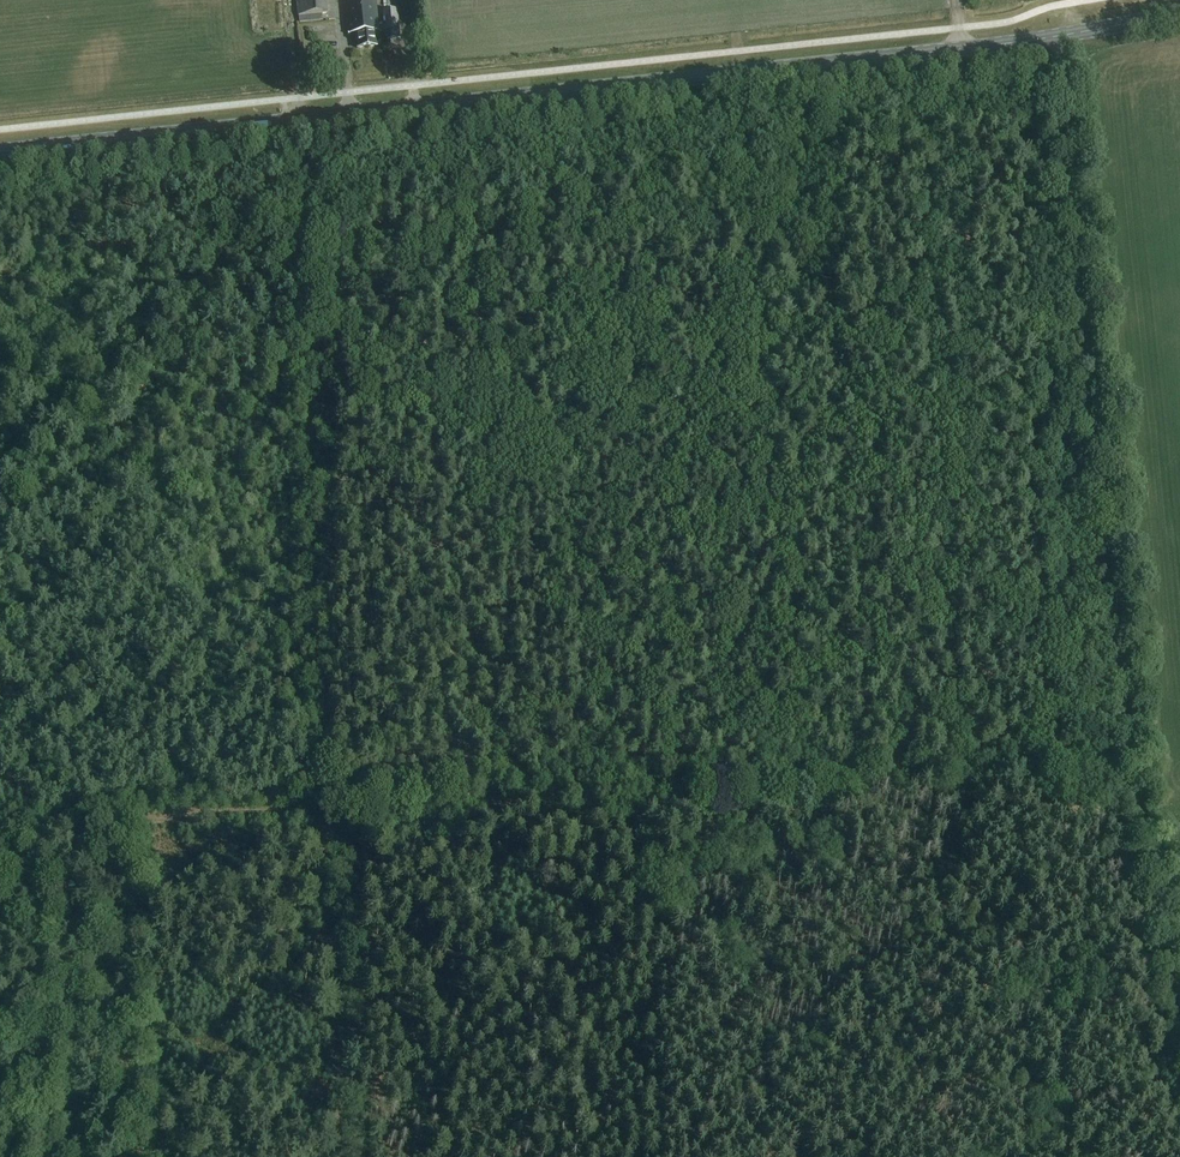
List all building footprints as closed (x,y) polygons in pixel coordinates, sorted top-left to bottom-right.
[(308,23),(323,21),(322,14),(329,14),(327,0),(297,0),(299,24),(308,23)] [(385,31),(385,33),(386,42),(401,41),(398,11),(383,12),(384,24),(378,25),(375,0),(346,3),(349,36),(356,35),(357,50),(378,48),(376,32),(385,31)]
